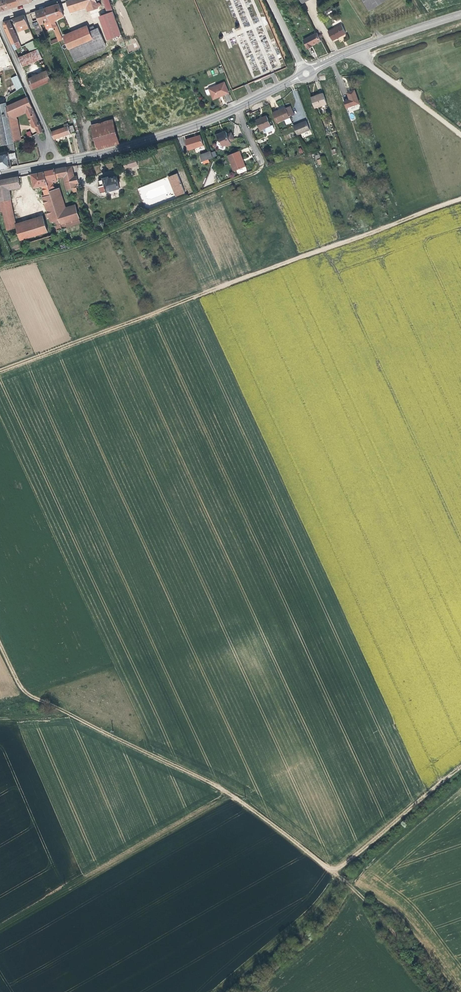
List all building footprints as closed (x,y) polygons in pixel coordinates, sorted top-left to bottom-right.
[(67,1),(70,12),(85,7),(87,11),(97,7),(97,6),(100,5),(98,0),(96,0),(95,0),(70,0),(67,1)] [(44,8),(49,21),(58,41),(61,39),(54,22),(56,18),(63,15),(58,4),(44,8)] [(43,23),(49,21),(44,8),(39,10),(43,23)] [(43,23),(39,10),(35,12),(39,24),(43,23)] [(121,35),(112,11),(98,16),(107,40),(121,35)] [(38,20),(35,12),(29,13),(32,22),(38,20)] [(27,27),(24,15),(13,18),(15,26),(16,26),(18,32),(28,28),(27,27)] [(18,42),(9,20),(4,21),(2,25),(11,44),(18,42)] [(94,29),(93,25),(88,27),(86,25),(77,29),(63,35),(68,47),(74,61),(103,48),(103,46),(105,45),(98,27),(94,29)] [(346,36),(341,27),(328,33),(332,42),(346,36)] [(320,41),(315,32),(302,40),(308,50),(312,48),(311,46),(320,41)] [(34,41),(25,44),(27,51),(36,49),(34,41)] [(20,47),(18,42),(11,44),(14,50),(20,47)] [(39,59),(35,50),(17,57),(21,67),(39,59)] [(51,81),(46,71),(27,80),(31,90),(51,81)] [(21,86),(17,76),(11,78),(16,90),(21,86)] [(208,88),(212,99),(228,93),(224,82),(208,88)] [(26,97),(24,92),(16,96),(18,101),(26,97)] [(359,105),(354,92),(347,95),(350,102),(344,104),(346,110),(359,105)] [(326,103),(323,93),(310,97),(314,107),(326,103)] [(18,101),(5,106),(8,117),(24,109),(26,113),(32,126),(34,127),(37,133),(41,131),(26,97),(18,101)] [(0,104),(0,144),(7,143),(8,148),(10,148),(11,152),(8,153),(7,152),(0,154),(0,169),(10,167),(9,159),(16,158),(13,142),(10,131),(5,106),(5,103),(0,104)] [(288,115),(288,114),(285,106),(284,105),(271,111),(276,121),(288,115)] [(24,109),(8,117),(10,131),(18,129),(15,117),(26,113),(24,109)] [(270,123),(265,113),(255,117),(259,127),(260,127),(261,129),(264,131),(274,127),(272,122),(270,123)] [(119,143),(112,119),(89,125),(96,149),(119,143)] [(298,121),(302,130),(308,128),(304,119),(298,121)] [(296,133),(302,130),(298,121),(292,124),(296,133)] [(70,134),(67,126),(51,132),(53,139),(70,134)] [(10,131),(13,142),(20,139),(18,129),(10,131)] [(226,134),(225,131),(221,132),(217,133),(217,134),(215,135),(217,140),(215,141),(217,144),(218,143),(222,146),(226,144),(226,146),(231,144),(229,141),(233,139),(230,132),(226,134)] [(203,145),(199,135),(185,140),(188,150),(203,145)] [(244,166),(238,150),(227,155),(233,170),(244,166)] [(212,158),(210,151),(200,155),(202,162),(212,158)] [(138,165),(135,157),(122,161),(125,169),(138,165)] [(70,166),(66,167),(70,188),(72,188),(73,192),(76,192),(76,187),(75,183),(77,182),(75,175),(73,176),(70,166)] [(43,171),(49,193),(60,228),(79,222),(75,207),(74,205),(64,207),(59,189),(57,189),(56,187),(53,188),(51,182),(56,181),(54,169),(43,171)] [(49,193),(43,171),(30,174),(33,187),(41,185),(44,195),(49,193)] [(180,194),(172,174),(164,178),(172,197),(180,194)] [(67,175),(62,176),(65,190),(70,188),(67,175)] [(0,180),(0,199),(0,200),(8,198),(6,187),(18,185),(17,176),(0,180)] [(118,188),(115,176),(110,177),(110,176),(107,176),(102,178),(102,179),(98,180),(99,186),(101,185),(102,187),(104,187),(105,191),(118,188)] [(160,180),(138,188),(144,206),(167,199),(160,180)] [(19,187),(18,185),(6,187),(8,198),(0,200),(2,211),(6,229),(15,227),(15,226),(41,218),(41,215),(14,223),(10,198),(11,198),(9,189),(19,187)] [(57,228),(60,228),(49,193),(44,195),(42,195),(42,197),(41,197),(49,222),(52,221),(54,226),(56,225),(57,228)] [(45,231),(41,218),(15,226),(15,227),(19,239),(45,231)]
